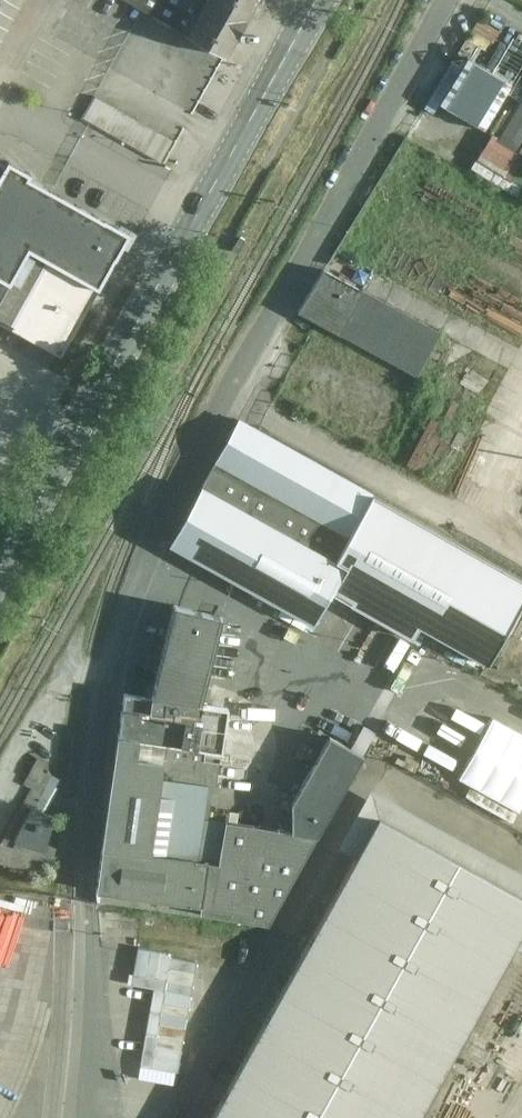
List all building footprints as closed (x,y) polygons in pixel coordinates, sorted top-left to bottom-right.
[(211,0),(121,0),(189,39),(211,0)] [(261,0),(211,0),(189,39),(228,60),(261,0)] [(200,109),(219,118),(229,96),(211,88),(200,109)] [(177,144),(96,99),(85,119),(165,165),(177,144)] [(521,156),(521,107),(499,143),(521,156)] [(0,167),(0,326),(15,334),(51,270),(104,299),(133,245),(33,190),(35,186),(0,167)] [(445,329),(325,262),(300,308),(419,374),(445,329)] [(42,402),(11,384),(0,403),(0,429),(20,441),(42,402)] [(448,393),(416,462),(443,474),(475,405),(448,393)] [(521,569),(245,410),(171,538),(326,627),(345,592),(410,629),(438,579),(496,612),(521,569)] [(20,441),(0,429),(0,467),(1,468),(4,470),(20,441)] [(147,694),(203,703),(225,619),(170,605),(147,694)] [(271,925),(363,748),(332,732),(291,805),(295,834),(227,825),(219,864),(153,856),(166,777),(218,782),(229,707),(203,703),(147,694),(128,691),(99,899),(271,925)] [(517,945),(521,948),(521,871),(372,788),(338,844),(356,850),(214,1117),(421,1117),(517,945)] [(38,855),(52,814),(28,806),(14,847),(38,855)]
